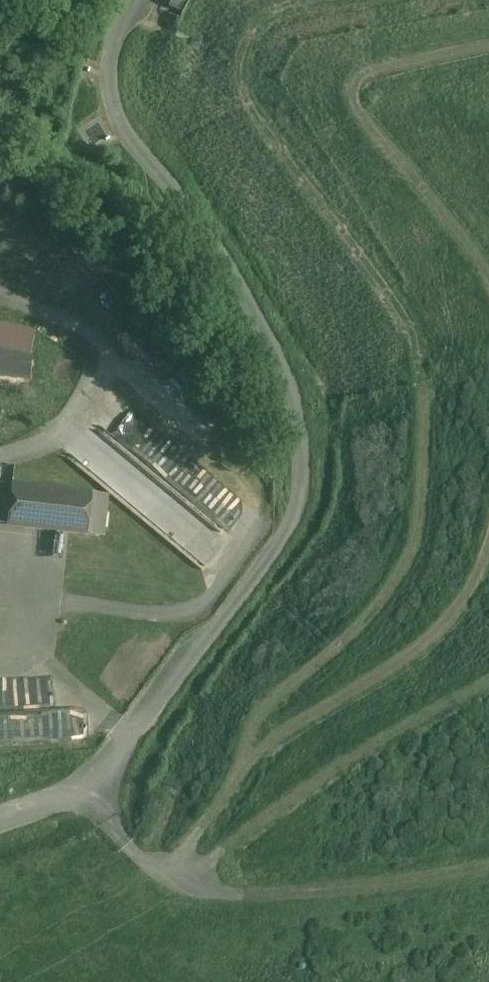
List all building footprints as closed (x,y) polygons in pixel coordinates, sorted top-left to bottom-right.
[(0,348),(0,373),(27,377),(31,353),(0,348)] [(0,485),(0,523),(9,523),(13,486),(0,485)] [(108,494),(13,486),(9,523),(105,532),(108,494)] [(24,683),(25,705),(58,703),(57,681),(24,683)]
